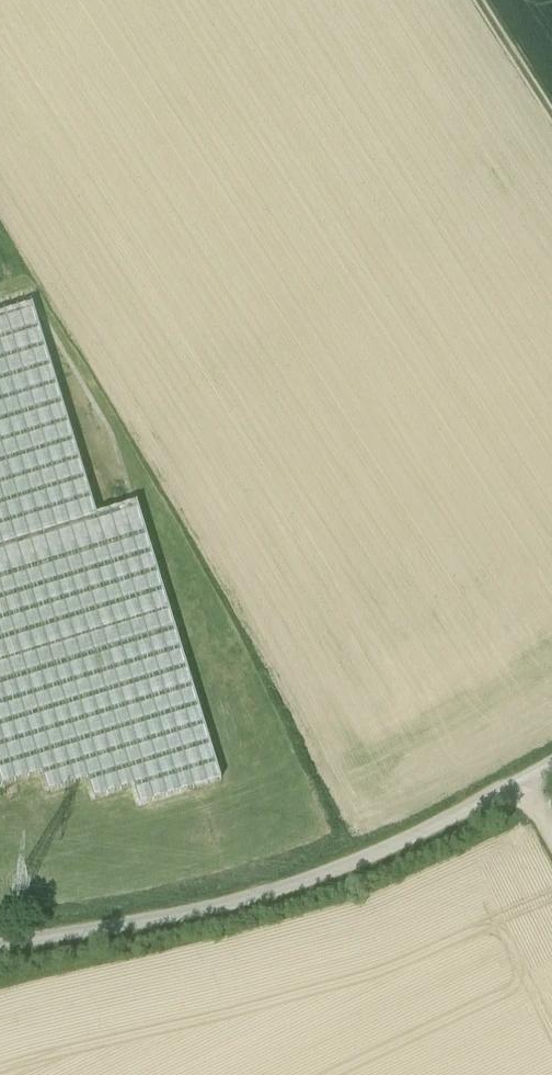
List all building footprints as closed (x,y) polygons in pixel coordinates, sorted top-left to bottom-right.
[(1,784),(41,772),(47,791),(87,779),(93,797),(133,785),(140,806),(221,781),(137,504),(97,517),(32,304),(0,314),(0,782),(1,784)]
